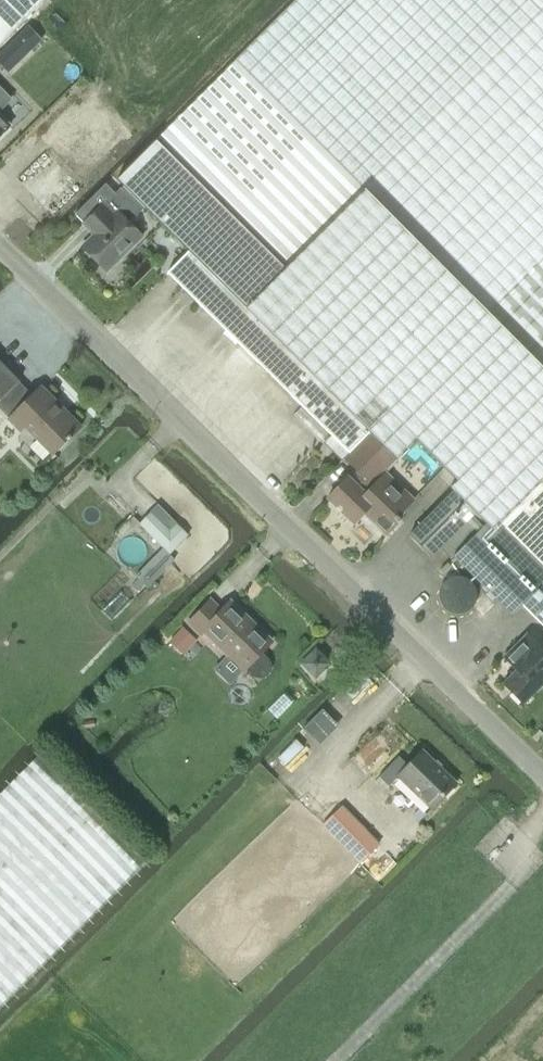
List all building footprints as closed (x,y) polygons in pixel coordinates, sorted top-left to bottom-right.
[(40,4),(44,0),(0,0),(0,45),(40,4)] [(534,4),(530,0),(296,0),(156,139),(278,260),(356,182),(534,4)] [(542,370),(542,0),(538,0),(534,4),(356,182),(542,370)] [(10,100),(0,89),(0,110),(10,100)] [(9,127),(0,117),(0,136),(9,127)] [(329,443),(344,457),(368,432),(237,301),(278,260),(156,139),(116,180),(188,252),(167,273),(333,439),(329,443)] [(542,477),(542,370),(356,182),(278,260),(237,301),(368,432),(397,461),(416,441),(456,482),(449,488),(453,492),(491,528),(497,523),(542,477)] [(105,184),(74,215),(77,217),(84,224),(83,224),(85,226),(94,235),(82,247),(106,272),(142,237),(129,224),(144,208),(122,186),(115,193),(107,186),(105,184)] [(16,386),(19,383),(0,364),(0,401),(16,386)] [(78,428),(40,389),(29,400),(16,386),(0,401),(0,410),(17,428),(22,423),(52,454),(78,428)] [(353,524),(363,514),(385,535),(400,520),(397,517),(413,500),(384,472),(397,461),(368,432),(344,457),(343,458),(357,472),(350,479),(348,477),(327,499),(353,524)] [(542,569),(542,477),(497,523),(542,569)] [(491,528),(453,492),(437,508),(409,536),(430,558),(440,548),(450,559),(453,556),(512,615),(522,605),(542,626),(542,569),(497,523),(491,528)] [(188,535),(175,522),(169,527),(152,510),(138,523),(169,554),(188,535)] [(204,632),(244,670),(248,666),(250,668),(252,669),(254,670),(257,670),(259,670),(261,669),(263,668),(265,667),(267,665),(268,663),(269,661),(270,659),(270,657),(270,655),(269,652),(268,650),(267,648),(266,647),(270,643),(252,626),(251,628),(227,606),(222,612),(210,601),(189,623),(201,635),(204,632)] [(169,641),(183,655),(197,640),(182,626),(169,641)] [(542,665),(542,651),(527,634),(503,657),(516,670),(502,684),(522,704),(542,684),(542,675),(538,670),(542,665)] [(301,663),(315,678),(329,664),(315,650),(301,663)] [(397,777),(431,809),(456,783),(422,750),(407,765),(398,756),(378,777),(388,786),(397,777)] [(120,886),(144,863),(37,757),(0,794),(0,1005),(120,886)] [(360,864),(376,849),(381,844),(343,806),(322,826),(360,864)]
